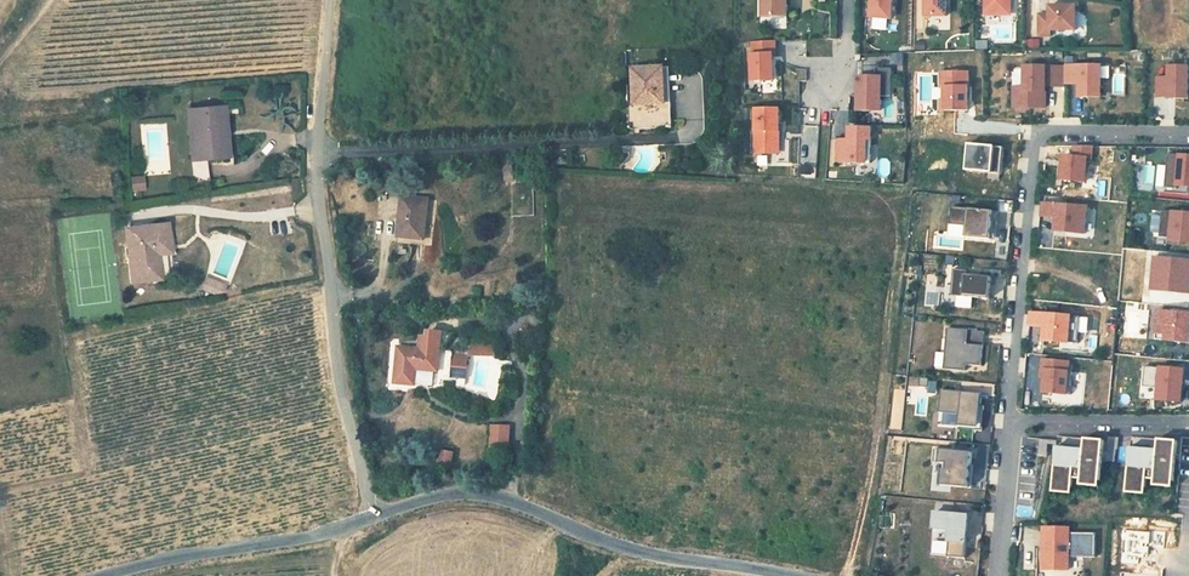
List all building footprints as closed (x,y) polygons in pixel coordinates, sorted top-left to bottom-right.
[(763,17),(767,17),(777,17),(787,16),(787,4),(787,0),(763,0),(763,17)] [(869,18),(890,20),(892,0),(871,0),(869,18)] [(924,16),(946,16),(946,0),(925,0),(924,16)] [(984,12),(1007,12),(1007,0),(984,0),(984,12)] [(1040,14),(1040,35),(1051,35),(1051,30),(1077,29),(1077,5),(1050,6),(1051,14),(1040,14)] [(887,30),(888,21),(873,19),(872,29),(887,30)] [(773,80),(772,55),(775,55),(774,41),(767,42),(751,42),(751,55),(750,55),(751,81),(767,81),(773,80)] [(900,54),(890,55),(890,63),(900,62),(900,54)] [(1064,83),(1065,67),(1024,66),(1024,87),(1024,91),(1022,91),(1022,107),(1045,107),(1045,91),(1043,91),(1043,86),(1064,86),(1064,83)] [(1100,97),(1100,66),(1065,66),(1065,67),(1064,83),(1079,84),(1079,97),(1100,97)] [(1188,99),(1188,67),(1169,67),(1168,78),(1157,78),(1157,97),(1168,97),(1169,99),(1188,99)] [(664,68),(634,69),(636,106),(623,107),(623,125),(636,124),(636,129),(673,128),(672,102),(665,102),(664,68)] [(891,97),(891,69),(875,69),(875,78),(858,78),(857,111),(881,111),(881,97),(891,97)] [(1103,69),(1103,81),(1112,81),(1112,69),(1103,69)] [(967,110),(967,94),(971,94),(971,86),(967,86),(967,72),(940,72),(940,87),(944,87),(944,100),(940,100),(940,110),(967,110)] [(1024,91),(1024,87),(1013,87),(1013,107),(1022,107),(1022,91),(1024,91)] [(196,186),(211,185),(209,161),(208,157),(224,156),(221,123),(227,122),(225,107),(188,111),(196,186)] [(777,109),(767,109),(756,109),(756,154),(767,154),(771,154),(771,145),(779,145),(780,109),(777,109)] [(208,157),(209,161),(231,159),(227,122),(221,123),(224,156),(208,157)] [(801,147),(816,149),(819,127),(804,125),(801,147)] [(870,163),(871,129),(849,128),(848,141),(838,140),(837,162),(870,163)] [(779,154),(779,145),(771,145),(771,154),(777,154),(779,154)] [(1001,175),(1003,148),(967,145),(965,172),(1001,175)] [(1092,160),(1094,147),(1076,147),(1075,158),(1064,157),(1062,180),(1086,183),(1088,159),(1092,160)] [(1168,155),(1165,189),(1177,190),(1177,187),(1188,188),(1188,157),(1168,155)] [(515,181),(514,161),(506,161),(507,182),(515,181)] [(816,166),(801,165),(800,175),(815,177),(816,166)] [(1153,186),(1156,166),(1147,165),(1145,185),(1153,186)] [(145,190),(144,176),(131,176),(132,191),(145,190)] [(399,237),(426,240),(430,200),(403,198),(399,237)] [(1085,235),(1087,209),(1041,204),(1040,217),(1056,219),(1055,232),(1085,235)] [(997,225),(998,212),(952,208),(951,225),(971,227),(970,238),(987,240),(989,224),(993,225),(997,225)] [(1162,212),(1159,238),(1170,239),(1170,242),(1188,243),(1188,215),(1162,212)] [(127,229),(132,282),(161,279),(160,254),(161,254),(170,253),(170,238),(169,225),(161,226),(127,229)] [(954,258),(945,257),(945,265),(953,266),(954,258)] [(1156,259),(1152,297),(1188,300),(1188,262),(1156,259)] [(989,301),(991,279),(967,277),(967,272),(953,271),(952,288),(956,288),(955,297),(957,298),(956,309),(972,311),(973,299),(989,301)] [(209,277),(204,290),(222,296),(226,283),(209,277)] [(1158,313),(1156,335),(1166,336),(1166,343),(1188,345),(1188,316),(1158,313)] [(1044,328),(1043,342),(1077,345),(1080,319),(1030,314),(1029,326),(1044,328)] [(985,368),(987,348),(986,348),(987,334),(950,330),(946,371),(969,373),(969,367),(985,368)] [(468,356),(495,357),(495,344),(468,343),(468,356)] [(441,352),(398,348),(395,384),(415,385),(416,370),(438,371),(441,352)] [(448,379),(464,382),(470,356),(454,353),(448,379)] [(1069,364),(1042,361),(1041,371),(1045,372),(1044,379),(1043,394),(1070,397),(1072,374),(1068,373),(1069,364)] [(1184,372),(1145,368),(1143,388),(1155,389),(1154,401),(1178,403),(1179,388),(1182,388),(1184,372)] [(928,380),(919,379),(918,388),(927,389),(928,380)] [(962,417),(961,426),(961,428),(977,430),(978,430),(980,408),(981,396),(944,392),(942,415),(962,417)] [(891,427),(900,428),(905,397),(896,395),(891,427)] [(987,409),(980,408),(978,430),(977,430),(977,433),(984,434),(985,426),(987,409)] [(489,424),(488,451),(510,452),(510,425),(489,424)] [(1114,441),(1106,440),(1103,465),(1112,466),(1114,441)] [(1098,464),(1099,456),(1100,456),(1102,444),(1082,442),(1081,453),(1077,453),(1075,469),(1072,469),(1073,452),(1054,450),(1050,489),(1052,489),(1068,491),(1069,491),(1070,482),(1080,483),(1096,484),(1098,484),(1100,464),(1098,464)] [(1171,484),(1173,464),(1171,464),(1172,456),(1174,456),(1175,444),(1155,442),(1154,453),(1150,453),(1149,470),(1145,469),(1147,453),(1127,451),(1124,489),(1125,490),(1141,491),(1143,491),(1144,482),(1153,483),(1170,484),(1171,484)] [(1044,460),(1046,443),(1037,443),(1036,460),(1044,460)] [(438,450),(436,463),(452,465),(454,452),(438,450)] [(970,491),(974,456),(937,452),(936,465),(949,466),(948,472),(945,472),(943,488),(970,491)] [(962,561),(966,519),(956,518),(951,518),(932,516),(931,531),(948,533),(945,560),(962,561)] [(1093,561),(1094,536),(1067,536),(1067,532),(1041,531),(1040,573),(1066,573),(1066,560),(1093,561)]
